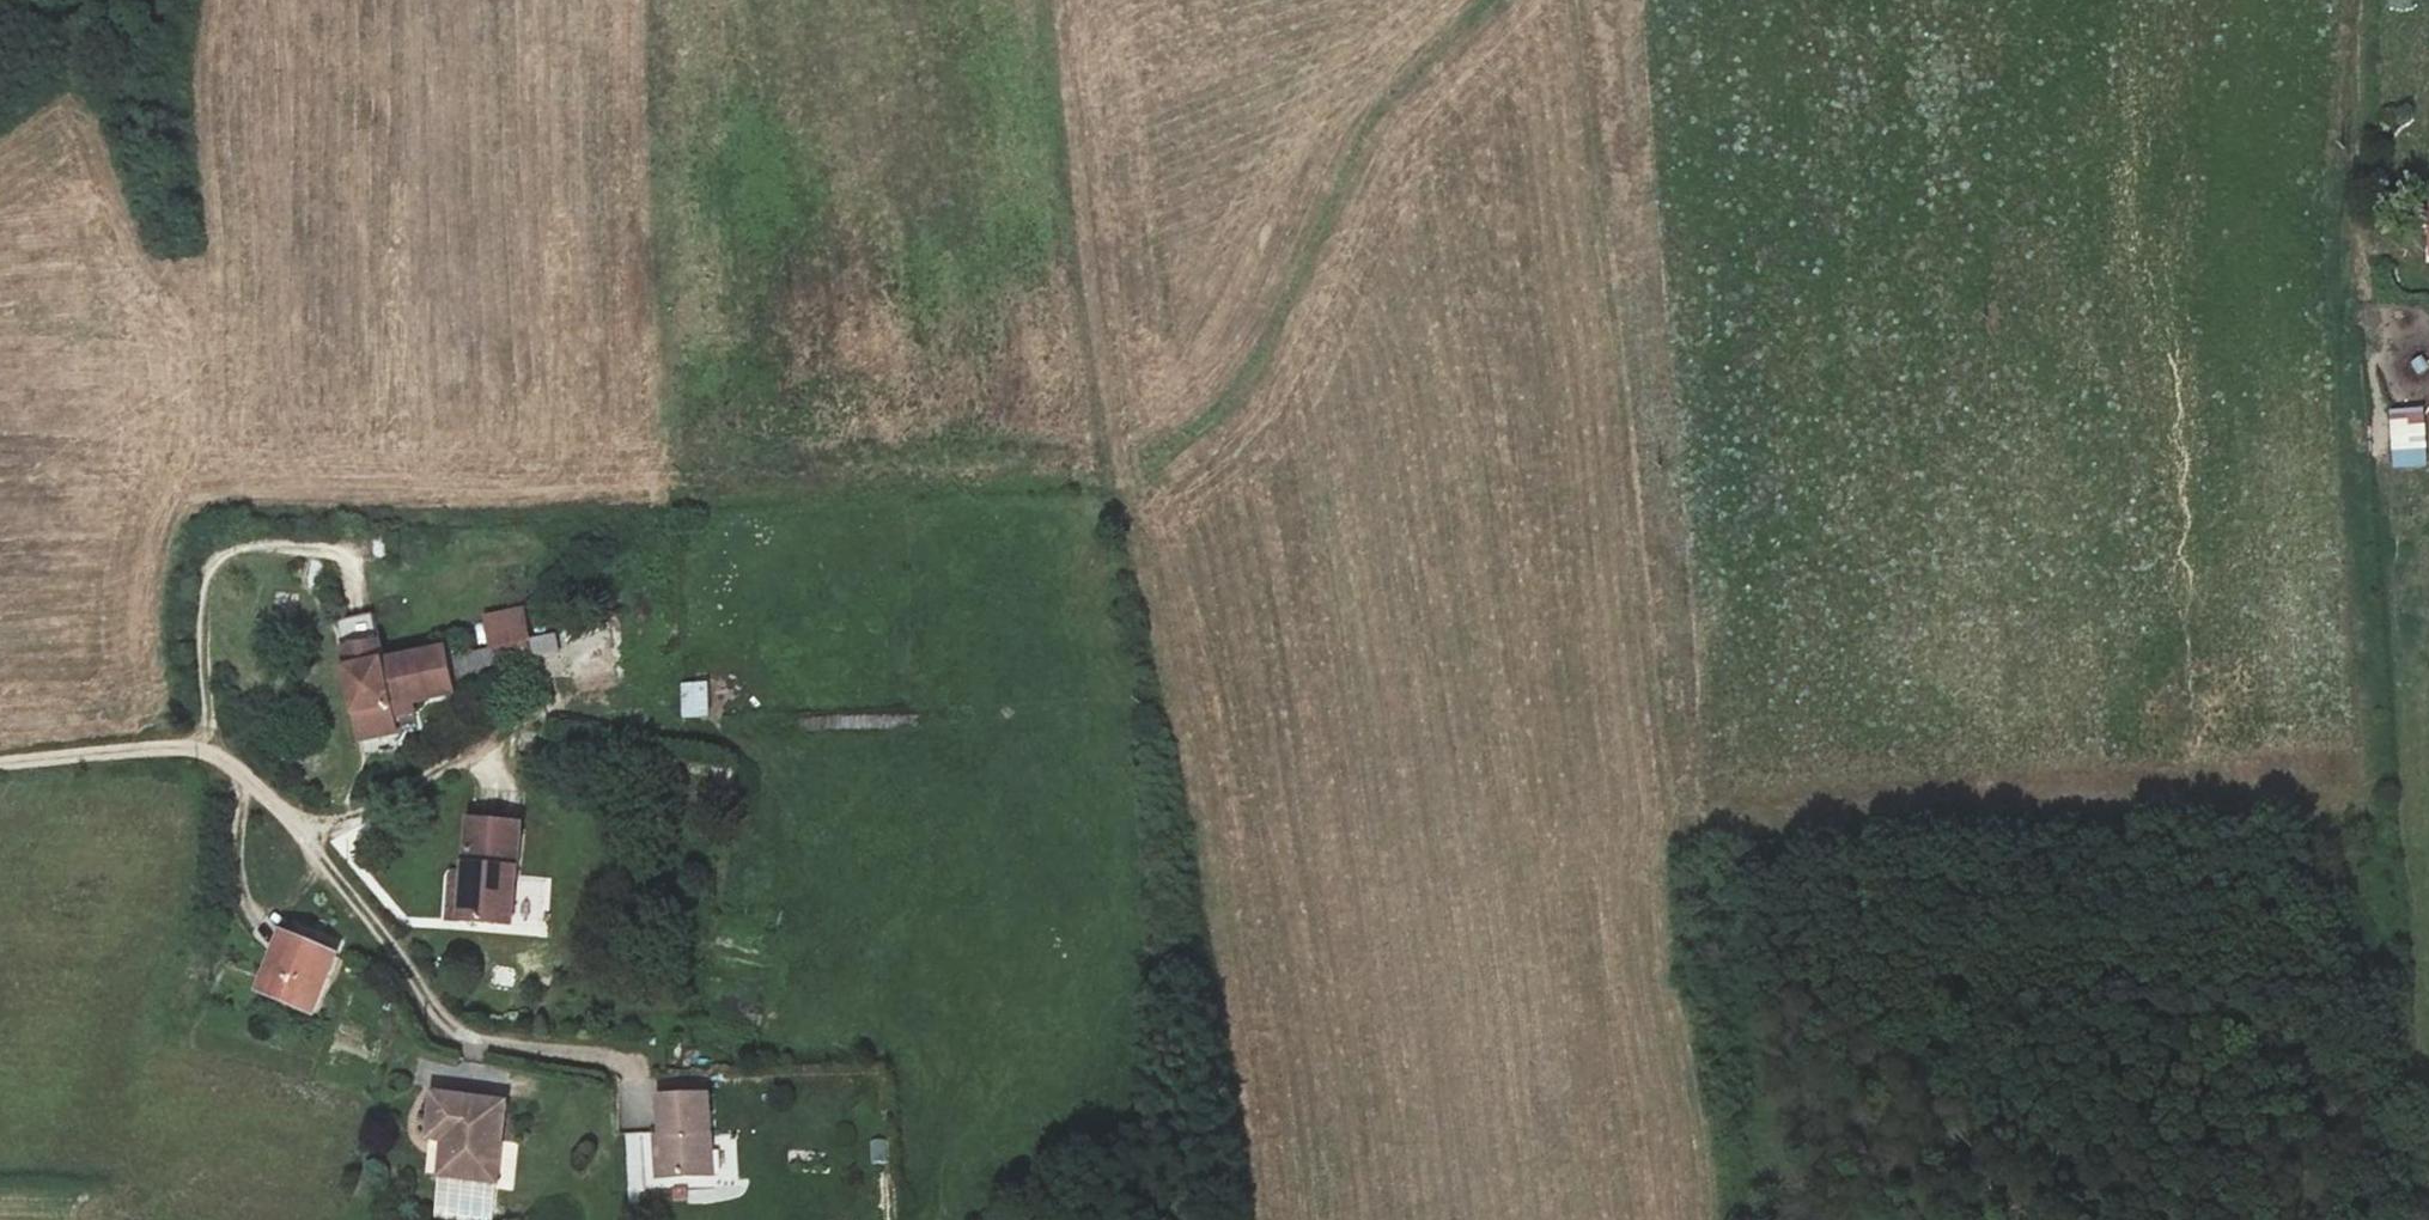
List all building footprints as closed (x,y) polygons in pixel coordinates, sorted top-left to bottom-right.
[(2392,469),(2426,468),(2424,408),(2389,409),(2392,469)] [(489,617),(494,646),(530,640),(524,610),(489,617)] [(531,656),(559,655),(558,635),(530,636),(531,656)] [(375,639),(340,646),(355,719),(375,731),(394,728),(388,701),(451,688),(442,644),(379,657),(375,639)] [(496,670),(493,648),(460,654),(464,676),(496,670)] [(709,717),(707,680),(679,681),(681,719),(709,717)] [(518,820),(467,817),(463,873),(449,872),(446,916),(512,920),(518,820)] [(332,954),(280,932),(257,987),(309,1009),(332,954)] [(707,1091),(658,1093),(661,1175),(710,1173),(707,1091)] [(501,1098),(429,1092),(426,1136),(441,1138),(438,1172),(495,1177),(501,1098)] [(872,1164),(888,1163),(885,1140),(869,1142),(872,1164)]
